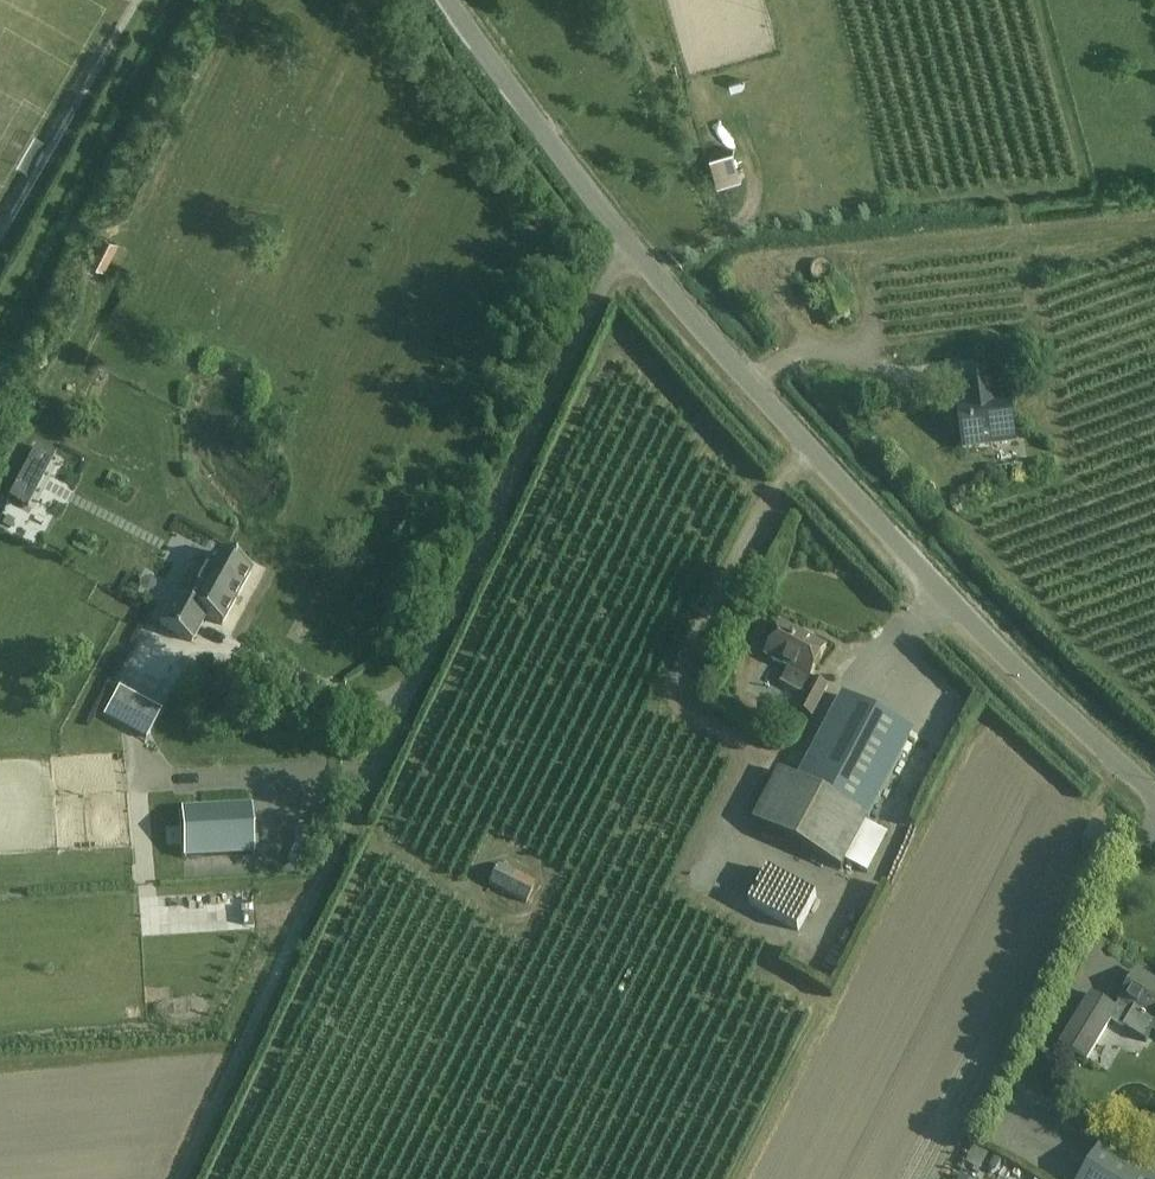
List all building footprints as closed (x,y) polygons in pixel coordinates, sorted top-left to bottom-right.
[(104,270),(118,243),(100,235),(87,261),(104,270)] [(835,271),(834,269),(834,267),(832,266),(831,264),(829,263),(827,262),(825,262),(823,262),(821,262),(819,262),(817,263),(816,264),(814,266),(813,267),(812,269),(811,271),(811,273),(811,275),(812,277),(812,279),(813,281),(815,282),(816,284),(818,285),(820,285),(822,286),(824,286),(826,285),(828,285),(830,284),(831,282),(833,281),(834,279),(835,277),(835,275),(835,273),(835,271)] [(957,408),(962,450),(996,446),(995,440),(1016,438),(1012,401),(995,404),(992,375),(963,379),(966,407),(957,408)] [(54,457),(36,447),(10,497),(28,507),(54,457)] [(251,572),(216,552),(199,583),(187,577),(160,625),(190,642),(205,616),(221,625),(251,572)] [(810,679),(826,648),(782,625),(766,657),(790,670),(782,684),(806,696),(799,710),(812,717),(827,688),(814,681),(810,679)] [(140,666),(127,693),(169,713),(182,686),(140,666)] [(107,711),(149,734),(161,712),(119,689),(107,711)] [(868,820),(914,734),(843,696),(799,781),(781,772),(767,799),(754,823),(843,870),(855,846),(868,820)] [(184,859),(254,855),(251,806),(181,810),(184,859)] [(256,823),(255,851),(300,853),(301,825),(256,823)] [(516,847),(506,865),(545,886),(555,868),(516,847)] [(526,904),(537,883),(499,864),(488,884),(506,893),(500,905),(521,915),(526,904)] [(755,876),(777,885),(781,873),(760,864),(755,876)] [(790,868),(781,893),(803,901),(812,876),(790,868)] [(1138,973),(1116,1010),(1091,995),(1062,1044),(1087,1060),(1111,1019),(1147,1041),(1154,1027),(1154,984),(1138,973)] [(1082,1178),(1154,1178),(1154,1169),(1106,1140),(1082,1178)] [(974,1148),(965,1164),(980,1172),(988,1156),(974,1148)]
